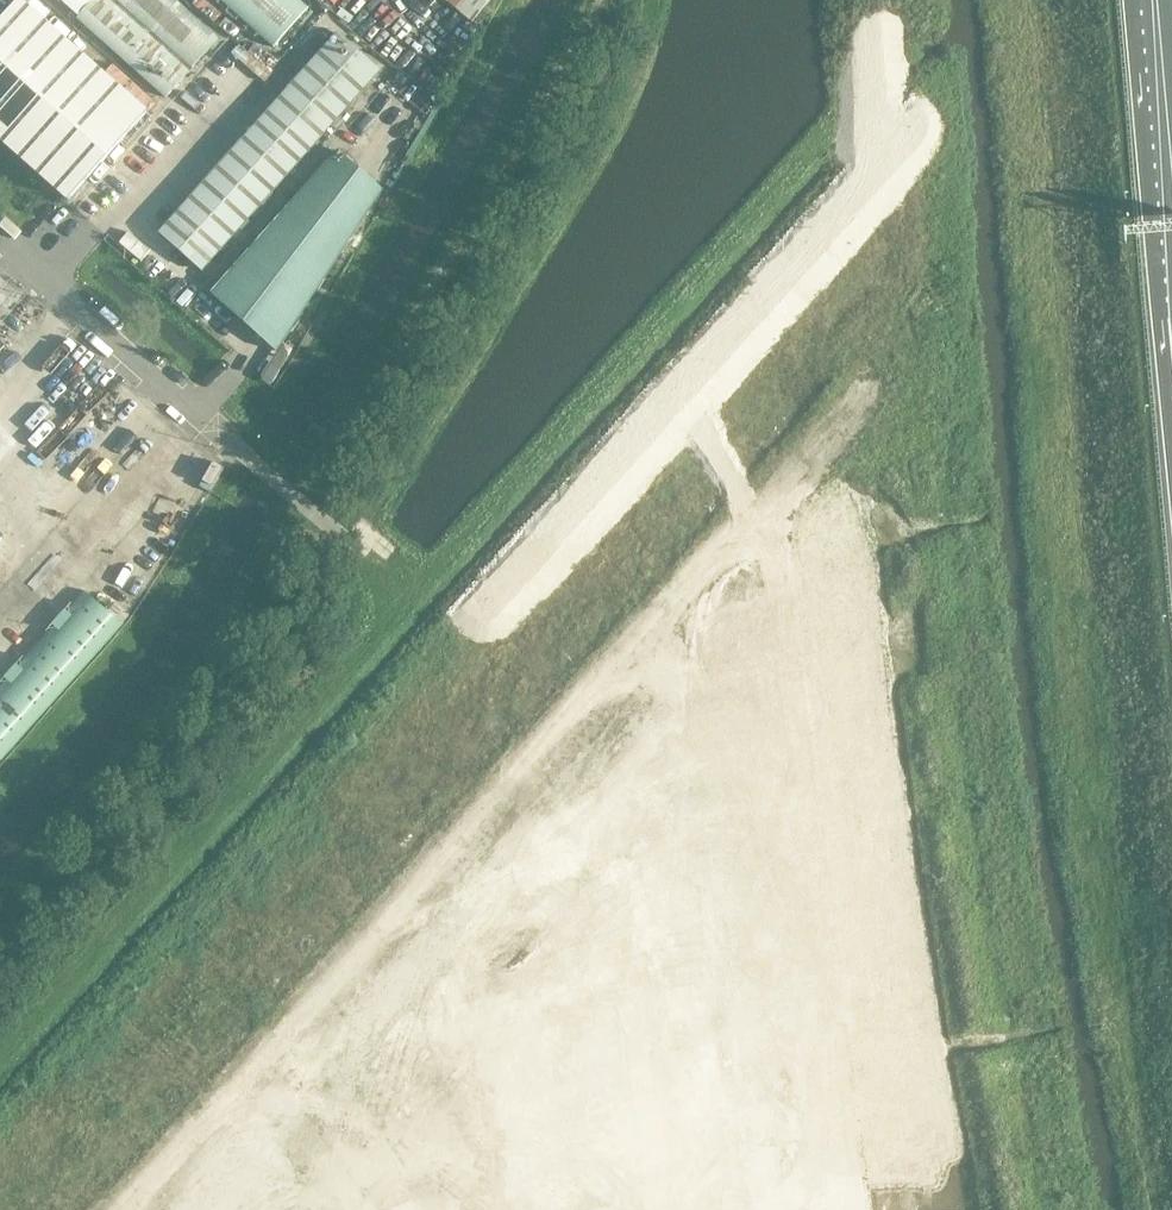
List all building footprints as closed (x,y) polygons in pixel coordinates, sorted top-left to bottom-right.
[(0,18),(0,139),(68,200),(147,111),(22,0),(16,0),(0,18)] [(80,15),(77,18),(167,96),(219,37),(177,0),(63,0),(80,15)] [(275,45),(310,7),(302,0),(222,0),(275,45)] [(471,20),(487,0),(449,0),(471,20)] [(337,32),(160,233),(202,270),(379,69),(337,32)] [(338,150),(212,294),(277,351),(383,189),(338,150)] [(158,273),(168,262),(132,231),(123,241),(158,273)] [(53,475),(67,440),(40,429),(21,478),(32,483),(37,469),(53,475)] [(0,681),(0,708),(26,732),(123,624),(83,588),(0,681)]
